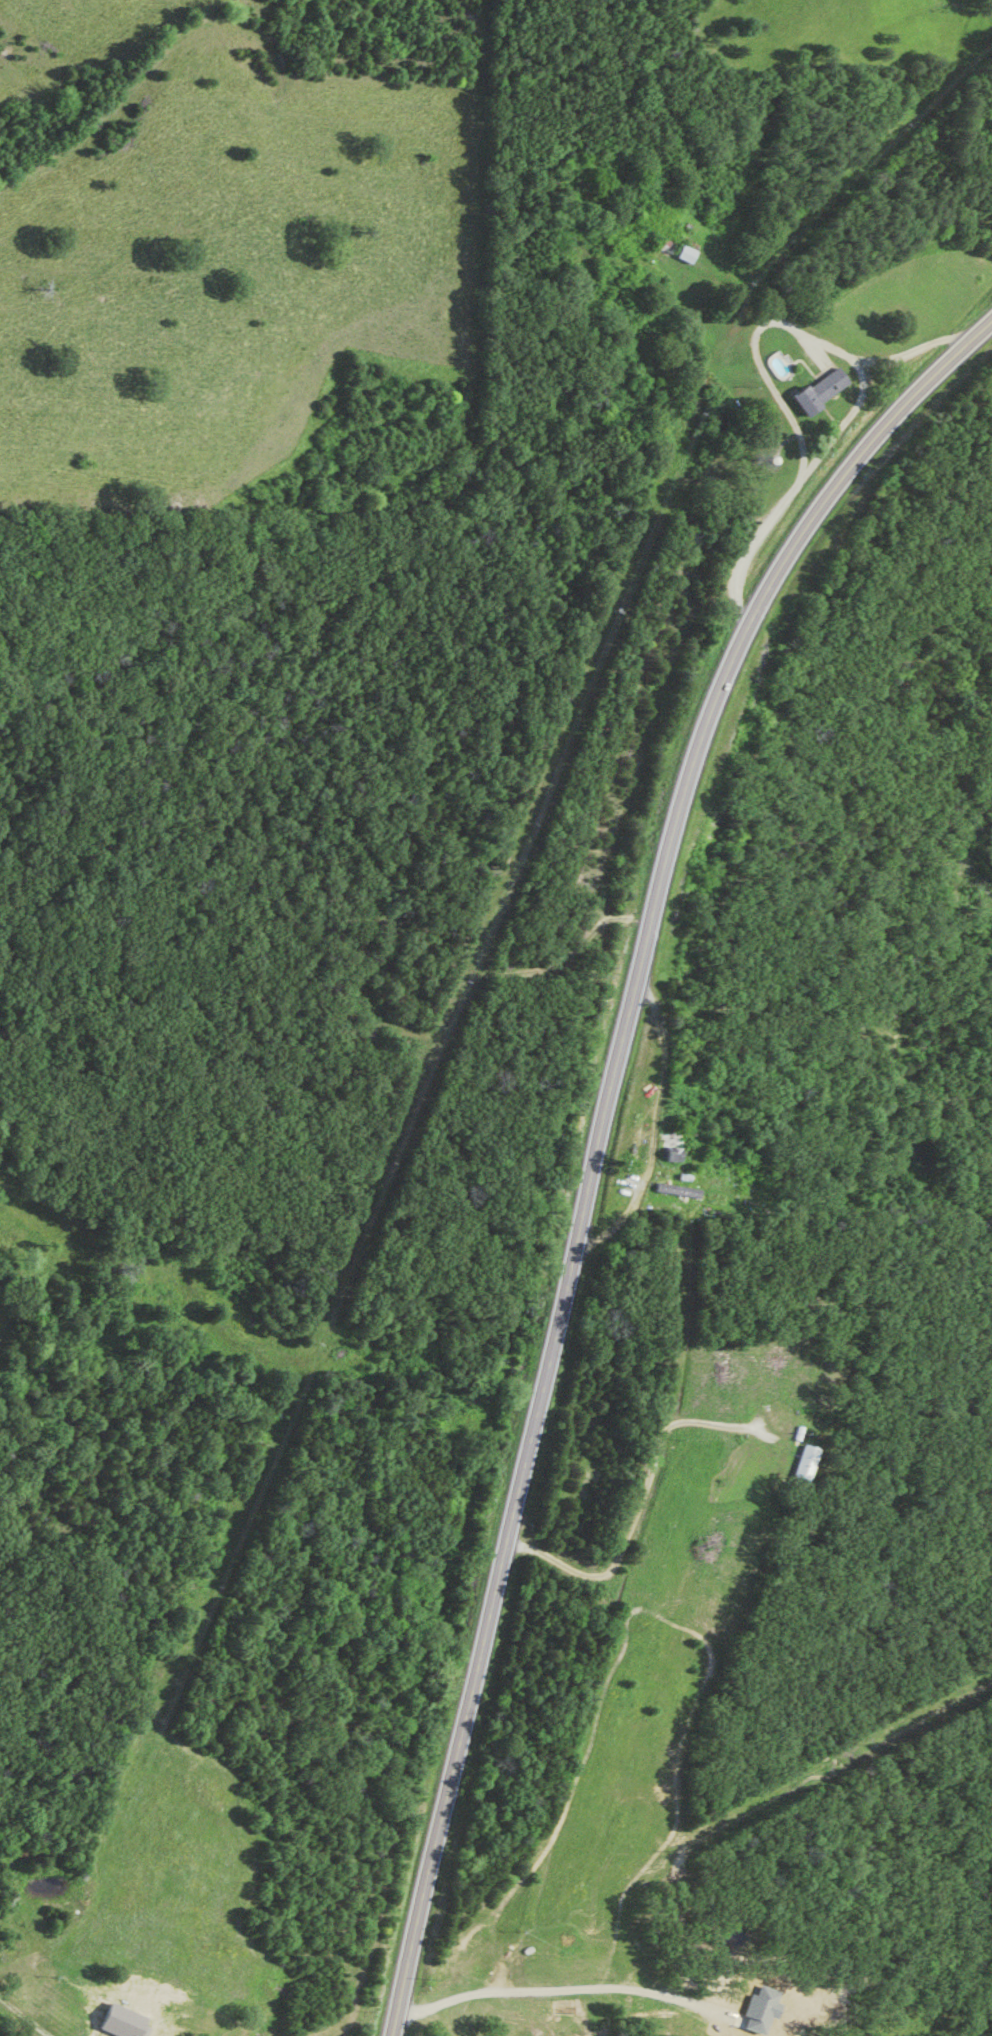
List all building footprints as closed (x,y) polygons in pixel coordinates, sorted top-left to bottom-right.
[(672,260),(688,267),(693,254),(677,247),(672,260)] [(797,417),(842,388),(830,369),(785,398),(797,417)] [(678,1137),(663,1137),(663,1164),(678,1164),(678,1137)] [(701,1193),(656,1183),(653,1192),(698,1203),(701,1193)] [(817,1452),(801,1447),(791,1480),(807,1486),(817,1452)]
